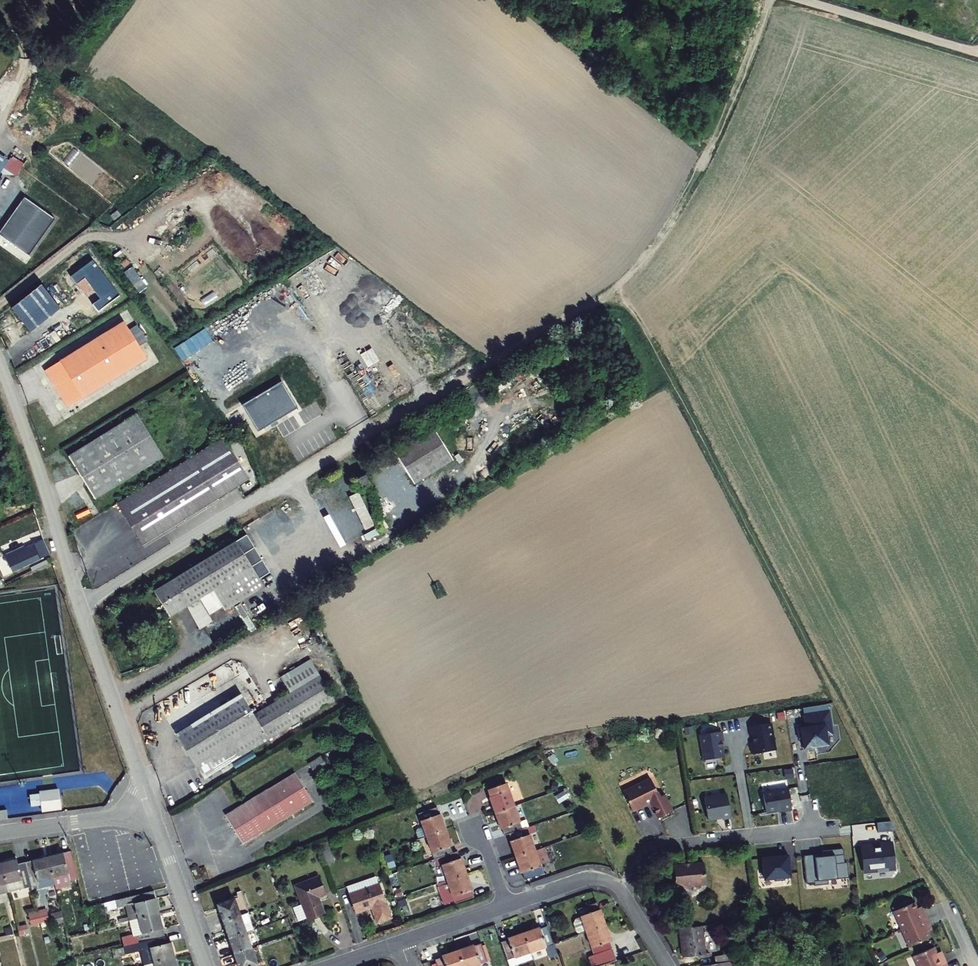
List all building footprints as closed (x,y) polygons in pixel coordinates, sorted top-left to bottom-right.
[(23,196),(0,228),(0,234),(30,256),(57,219),(23,196)] [(49,373),(72,410),(149,367),(126,324),(49,373)] [(244,401),(259,426),(298,402),(283,377),(244,401)] [(90,500),(160,457),(134,414),(64,457),(90,500)] [(433,427),(393,451),(412,481),(452,458),(433,427)] [(247,480),(221,436),(175,463),(198,509),(247,480)] [(138,545),(198,509),(175,463),(112,501),(138,545)] [(323,498),(328,504),(344,492),(340,486),(323,498)] [(331,525),(359,506),(356,502),(328,520),(331,525)] [(354,534),(374,525),(371,519),(351,527),(354,534)] [(209,594),(223,615),(270,588),(241,540),(150,593),(165,619),(209,594)] [(11,554),(2,558),(10,575),(49,556),(44,541),(23,551),(25,556),(15,561),(11,554)] [(196,603),(184,609),(197,631),(208,625),(196,603)] [(172,738),(198,780),(329,701),(314,676),(247,716),(237,699),(172,738)] [(244,705),(248,711),(261,703),(257,697),(244,705)] [(835,709),(805,714),(807,726),(798,728),(800,738),(808,737),(810,747),(834,743),(833,734),(839,733),(835,709)] [(771,720),(748,724),(750,734),(751,734),(752,740),(750,740),(751,751),(775,748),(771,720)] [(723,729),(701,733),(705,759),(725,755),(723,740),(724,740),(723,729)] [(300,767),(306,776),(318,768),(313,759),(300,767)] [(220,813),(244,854),(311,815),(287,774),(220,813)] [(651,776),(623,789),(633,809),(651,800),(658,815),(671,808),(663,791),(659,792),(651,776)] [(494,791),(492,792),(498,809),(517,802),(509,779),(492,784),(494,791)] [(786,786),(761,790),(764,809),(780,807),(780,808),(789,806),(786,786)] [(39,793),(29,794),(30,807),(41,806),(42,813),(62,810),(60,788),(39,791),(39,793)] [(724,789),(702,792),(705,814),(719,812),(719,813),(728,812),(724,789)] [(503,826),(505,825),(507,832),(511,831),(525,826),(517,802),(498,809),(503,826)] [(435,805),(418,811),(425,835),(445,828),(439,812),(437,812),(435,805)] [(0,808),(0,821),(8,820),(7,807),(0,808)] [(536,847),(529,825),(525,826),(511,831),(513,838),(511,839),(516,854),(536,847)] [(445,828),(425,835),(433,857),(448,852),(451,851),(448,845),(450,844),(445,828)] [(325,837),(318,839),(323,854),(330,851),(325,837)] [(873,842),(859,844),(862,868),(876,866),(876,869),(888,868),(888,865),(895,865),(892,842),(879,843),(879,845),(873,845),(873,842)] [(544,844),(536,847),(516,854),(522,869),(523,868),(526,875),(544,870),(542,863),(549,860),(544,844)] [(815,852),(804,853),(807,881),(813,880),(814,883),(828,882),(827,877),(848,875),(846,859),(843,859),(842,846),(821,848),(822,854),(815,854),(815,852)] [(775,854),(762,855),(765,877),(775,876),(775,878),(785,877),(785,874),(790,874),(788,851),(780,852),(780,854),(775,855),(775,854)] [(79,881),(73,852),(49,858),(55,886),(56,891),(72,887),(71,883),(79,881)] [(430,858),(433,865),(438,882),(457,875),(452,859),(450,859),(448,852),(433,857),(430,858)] [(55,886),(49,858),(26,863),(30,879),(33,892),(55,886)] [(18,865),(17,860),(2,864),(8,885),(30,879),(26,863),(18,865)] [(703,860),(672,864),(675,890),(688,888),(691,883),(705,882),(703,860)] [(318,874),(293,882),(299,900),(289,903),(294,917),(303,914),(304,917),(320,912),(315,894),(323,892),(318,874)] [(438,882),(444,901),(445,903),(463,897),(461,891),(462,890),(457,875),(438,882)] [(374,878),(364,881),(366,888),(376,885),(374,878)] [(353,913),(369,907),(374,922),(388,918),(377,884),(376,885),(366,888),(364,881),(344,887),(353,913)] [(444,901),(438,882),(431,884),(437,903),(444,901)] [(243,886),(238,887),(240,892),(218,899),(223,915),(244,908),(248,907),(249,906),(243,886)] [(158,916),(152,892),(115,901),(117,909),(134,905),(138,921),(158,916)] [(578,908),(581,916),(586,930),(605,923),(599,907),(598,908),(596,902),(578,908)] [(912,902),(892,911),(899,929),(924,918),(921,911),(917,913),(915,908),(912,902)] [(243,918),(246,926),(253,923),(248,907),(244,908),(247,917),(243,918)] [(29,923),(48,921),(46,908),(28,911),(29,923)] [(228,931),(246,926),(243,918),(247,917),(244,908),(223,915),(228,931)] [(146,943),(163,939),(158,916),(138,921),(144,943),(146,943)] [(573,922),(576,930),(580,932),(586,930),(581,916),(575,918),(573,922)] [(927,926),(924,918),(899,929),(907,947),(928,938),(925,932),(923,927),(927,926)] [(259,940),(253,923),(246,926),(251,942),(257,940),(259,940)] [(587,954),(591,965),(594,965),(612,960),(615,959),(609,940),(610,939),(605,923),(586,930),(593,952),(587,954)] [(703,951),(699,923),(676,925),(681,954),(703,951)] [(234,948),(251,942),(246,926),(228,931),(234,948)] [(540,928),(539,927),(522,933),(528,951),(545,945),(549,957),(557,954),(547,926),(540,928)] [(500,942),(508,965),(510,965),(531,959),(528,951),(522,933),(507,938),(507,939),(500,942)] [(2,965),(20,965),(12,937),(0,940),(0,957),(2,965)] [(172,960),(167,938),(163,939),(146,943),(151,965),(172,960)] [(251,942),(257,959),(259,958),(262,957),(257,940),(251,942)] [(257,959),(251,942),(234,948),(240,964),(253,960),(255,965),(262,965),(259,958),(257,959)] [(471,942),(455,948),(462,965),(478,965),(477,963),(486,960),(479,942),(472,945),(471,942)] [(911,956),(915,965),(938,965),(944,963),(941,956),(937,958),(935,953),(932,947),(911,956)] [(433,958),(436,965),(462,965),(455,948),(441,953),(441,955),(433,958)] [(734,949),(712,952),(713,960),(729,958),(735,957),(734,949)] [(713,960),(698,963),(699,965),(730,965),(729,958),(713,960)]
